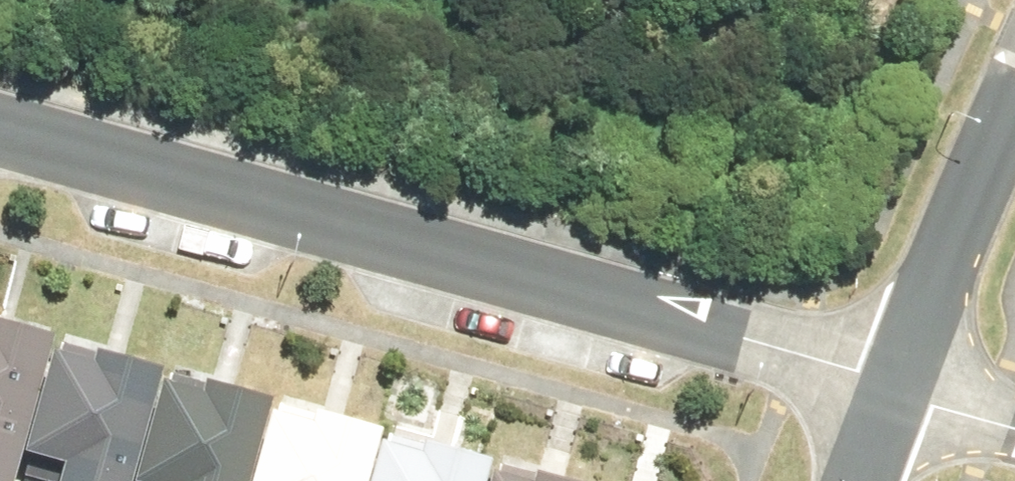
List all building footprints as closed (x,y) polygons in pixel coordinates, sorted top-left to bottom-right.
[(42,450),(70,348),(74,335),(7,316),(3,329),(0,328),(0,480),(33,480),(42,450)] [(150,480),(178,378),(181,365),(115,346),(112,359),(70,348),(42,450),(79,461),(73,480),(149,480),(150,480)] [(291,410),(295,397),(224,378),(220,391),(178,378),(150,480),(154,480),(270,480),(291,410)] [(394,439),(397,425),(333,408),(329,421),(291,410),(270,480),(382,480),(394,439)] [(507,471),(511,457),(442,438),(438,451),(394,439),(382,480),(504,480),(507,471)] [(552,468),(549,480),(598,480),(552,468)] [(507,471),(504,480),(541,480),(507,471)]
